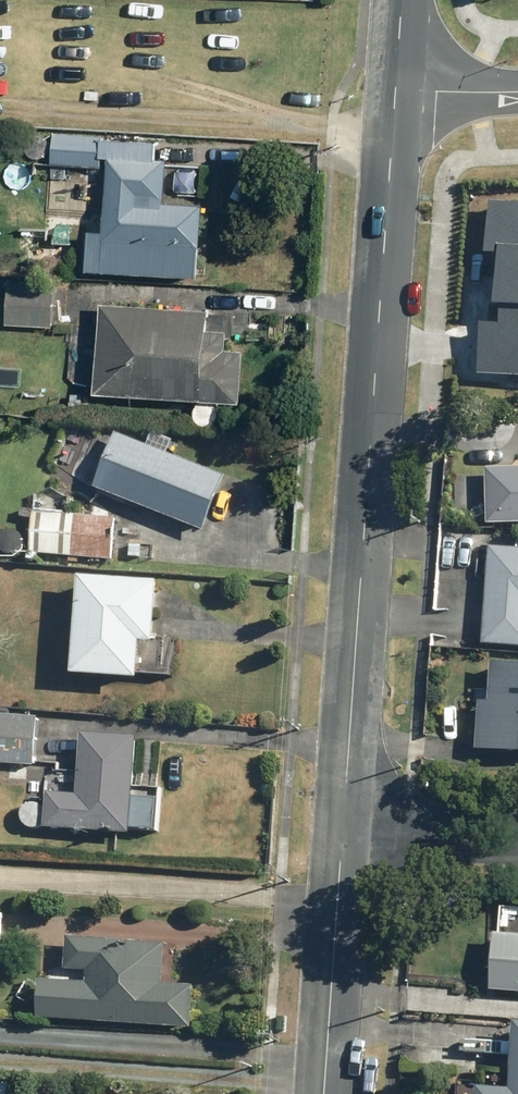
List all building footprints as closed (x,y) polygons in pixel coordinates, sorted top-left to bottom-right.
[(104,149),(104,143),(57,140),(55,162),(102,165),(103,155),(111,156),(107,230),(94,230),(92,268),(204,273),(207,202),(169,200),(170,192),(203,194),(204,165),(172,163),(172,156),(159,155),(159,145),(104,149)] [(478,329),(475,379),(517,382),(517,207),(494,206),(490,258),(497,259),(493,315),(499,315),(498,330),(478,329)] [(51,255),(50,269),(64,269),(64,255),(51,255)] [(9,322),(54,323),(55,283),(10,281),(9,322)] [(104,302),(99,390),(246,398),(249,348),(230,347),(232,328),(212,327),(213,308),(104,302)] [(98,487),(208,529),(228,475),(118,433),(98,487)] [(488,470),(489,524),(517,523),(517,469),(488,470)] [(42,553),(42,558),(60,560),(60,555),(113,559),(117,517),(36,510),(33,552),(42,553)] [(487,643),(517,645),(517,548),(494,546),(487,643)] [(86,577),(80,673),(147,678),(149,642),(163,643),(167,582),(86,577)] [(482,750),(517,751),(517,664),(496,663),(495,701),(483,701),(482,750)] [(38,766),(42,717),(0,713),(0,763),(38,766)] [(52,794),(49,826),(135,832),(142,737),(87,733),(82,796),(52,794)] [(500,935),(497,990),(517,992),(517,936),(500,935)] [(44,979),(42,1018),(195,1027),(197,985),(167,983),(169,943),(71,937),(69,968),(90,970),(89,981),(44,979)] [(0,1084),(0,1093),(15,1093),(16,1085),(0,1084)]
